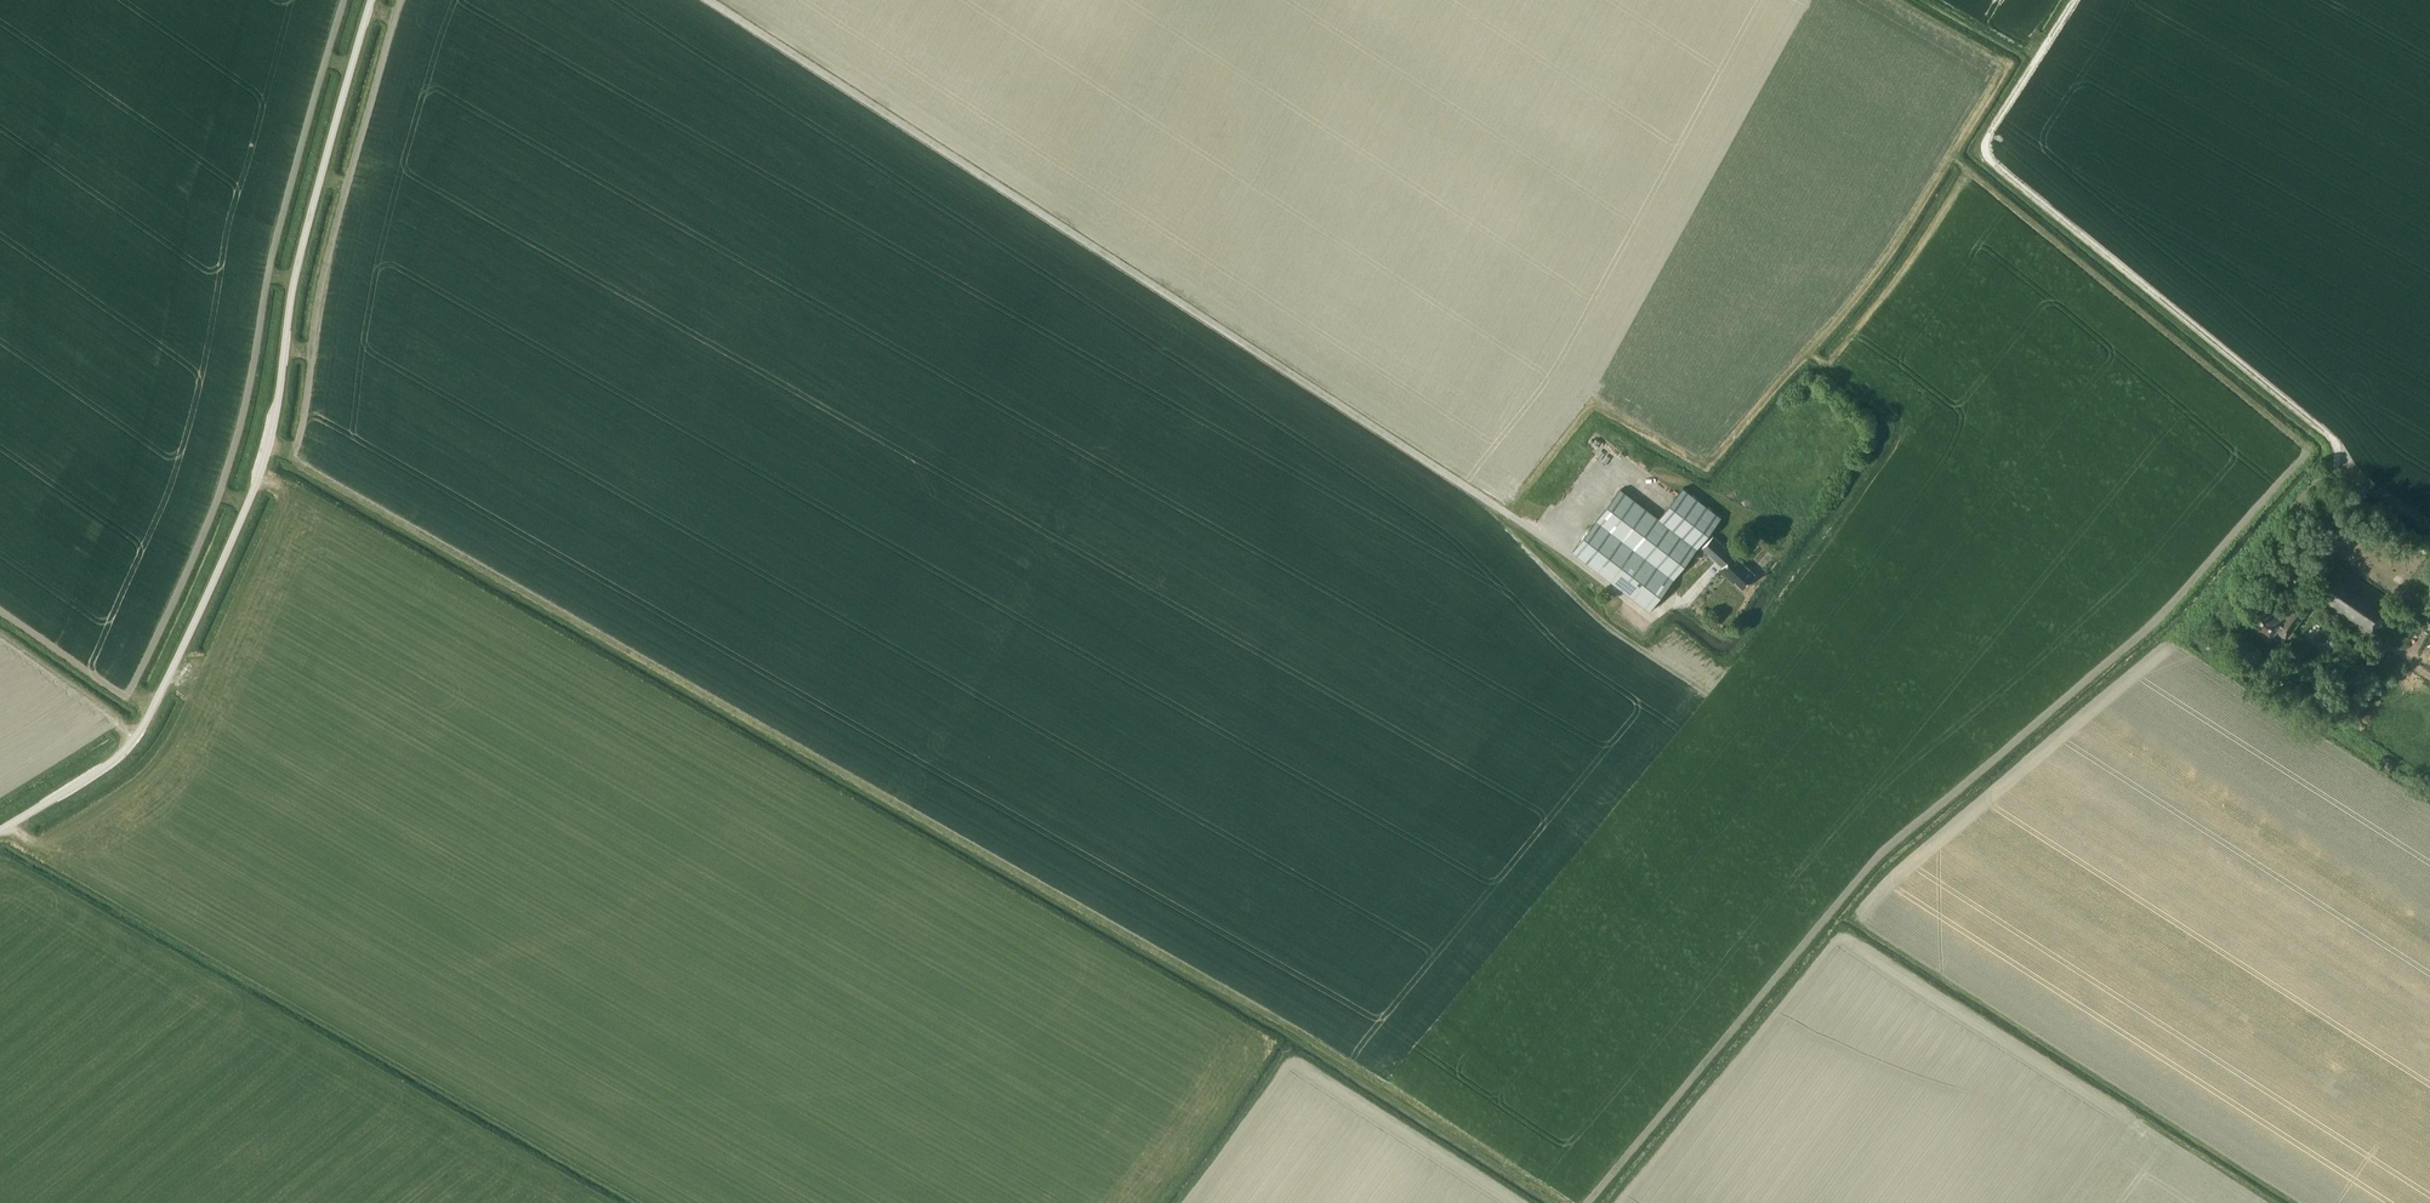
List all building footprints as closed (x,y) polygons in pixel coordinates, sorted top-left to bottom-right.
[(1621,488),(1576,546),(1573,550),(1650,610),(1721,517),(1683,487),(1659,518),(1621,488)] [(1753,532),(1749,528),(1743,535),(1746,539),(1753,532)] [(1703,547),(1744,588),(1755,576),(1714,535),(1703,547)] [(2359,636),(2366,641),(2394,602),(2335,561),(2310,596),(2362,632),(2359,636)] [(2343,640),(2330,658),(2291,630),(2312,602),(2301,594),(2283,619),(2262,603),(2248,622),(2270,638),(2273,634),(2275,636),(2272,640),(2279,645),(2282,641),(2338,680),(2359,651),(2343,640)]
